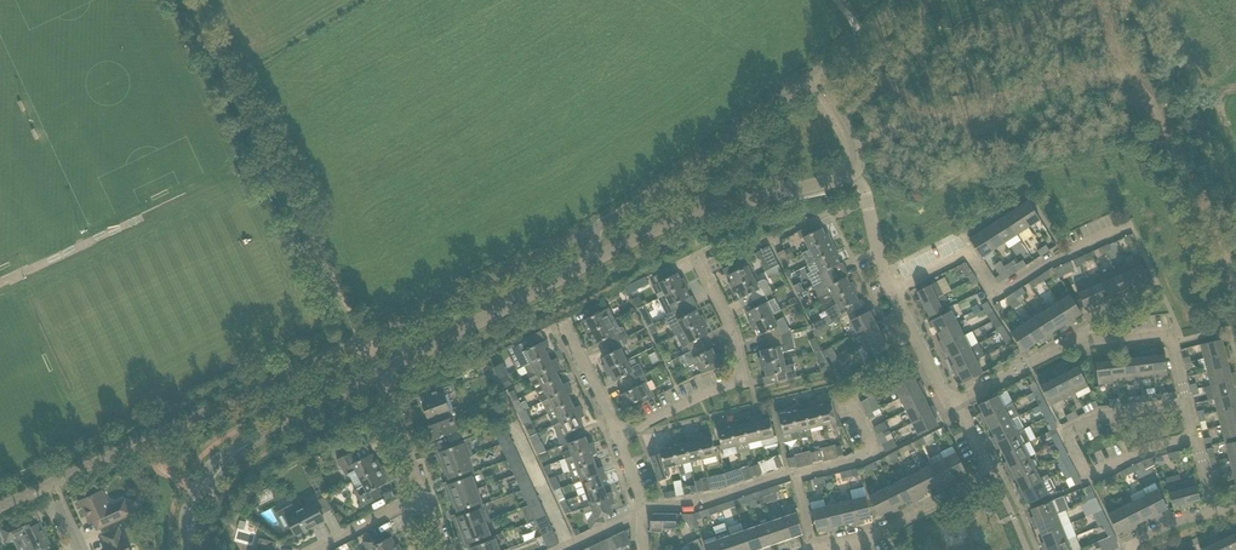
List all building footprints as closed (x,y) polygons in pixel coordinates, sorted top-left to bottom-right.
[(1026,198),(1021,201),(1023,205),(1016,209),(1028,227),(1040,219),(1026,198)] [(1028,227),(1016,209),(1010,213),(1008,210),(1003,213),(1017,235),(1028,227)] [(1017,235),(1003,213),(998,216),(1000,220),(993,224),(1005,242),(1017,235)] [(1005,242),(993,224),(987,228),(985,224),(980,228),(993,249),(1005,242)] [(814,232),(810,225),(797,232),(801,239),(804,238),(810,250),(831,239),(828,233),(825,234),(822,228),(814,232)] [(993,249),(980,228),(974,231),(976,235),(970,239),(982,257),(993,249)] [(836,250),(831,239),(810,250),(815,261),(836,250)] [(771,269),(779,265),(769,246),(761,250),(770,270),(771,269)] [(1045,253),(1042,248),(1037,251),(1040,256),(1045,253)] [(790,263),(784,251),(783,250),(777,253),(784,266),(790,263)] [(832,268),(840,264),(837,258),(840,256),(836,250),(815,261),(808,265),(811,272),(808,274),(813,285),(835,275),(832,268)] [(753,278),(750,271),(753,269),(750,265),(747,258),(734,264),(737,270),(729,275),(732,281),(729,282),(732,289),(753,278)] [(1139,258),(1128,263),(1126,264),(1135,284),(1142,280),(1144,284),(1150,281),(1139,258)] [(1017,271),(1022,268),(1018,263),(1007,270),(1010,276),(1017,271)] [(1068,269),(1065,264),(1059,267),(1061,272),(1068,269)] [(1135,284),(1126,264),(1113,269),(1124,293),(1130,290),(1128,287),(1135,284)] [(779,265),(771,269),(773,274),(781,270),(779,265)] [(1003,280),(1010,276),(1007,270),(1004,267),(997,271),(999,275),(995,278),(998,283),(1003,280)] [(1124,293),(1113,269),(1101,275),(1110,295),(1117,292),(1118,295),(1124,293)] [(653,277),(656,284),(659,283),(665,294),(686,284),(683,278),(681,279),(678,273),(671,276),(668,270),(653,277)] [(1045,272),(1041,275),(1044,281),(1049,278),(1045,272)] [(976,278),(973,273),(967,276),(970,281),(976,278)] [(850,283),(846,277),(838,281),(835,275),(813,285),(819,298),(831,292),(834,298),(855,288),(852,282),(850,283)] [(1110,295),(1101,275),(1088,281),(1099,304),(1105,301),(1103,298),(1110,295)] [(763,279),(756,283),(753,278),(732,289),(735,294),(738,293),(741,299),(749,295),(753,301),(766,295),(765,294),(772,291),(766,280),(763,279)] [(641,279),(625,287),(629,293),(645,285),(641,279)] [(1099,304),(1088,281),(1076,287),(1079,295),(1084,306),(1092,303),(1093,307),(1099,304)] [(943,294),(942,293),(937,282),(917,292),(921,299),(917,300),(920,306),(943,294)] [(794,286),(798,293),(804,290),(801,283),(794,286)] [(689,290),(686,284),(665,294),(658,298),(667,316),(667,317),(672,314),(684,308),(681,301),(689,297),(686,291),(689,290)] [(1022,287),(1018,290),(1022,295),(1023,298),(1027,296),(1025,293),(1022,287)] [(858,293),(855,288),(834,298),(837,304),(825,311),(832,322),(841,318),(854,312),(850,305),(859,301),(855,295),(858,293)] [(1018,290),(1006,298),(1013,309),(1017,306),(1013,300),(1016,298),(1022,295),(1018,290)] [(950,307),(943,294),(920,306),(923,312),(927,310),(930,317),(941,311),(950,307)] [(775,299),(769,302),(766,295),(753,301),(756,308),(747,312),(751,318),(748,319),(751,325),(772,315),(780,311),(775,299)] [(1082,313),(1075,303),(1070,295),(1058,303),(1072,324),(1077,321),(1075,317),(1082,313)] [(1002,308),(998,302),(994,305),(997,311),(1002,308)] [(609,308),(605,310),(602,303),(588,310),(592,316),(584,320),(587,326),(583,328),(586,334),(608,323),(615,319),(609,308)] [(1072,324),(1058,303),(1046,310),(1058,328),(1064,324),(1067,327),(1072,324)] [(644,305),(638,308),(645,321),(651,318),(644,305)] [(993,311),(990,306),(984,310),(987,314),(993,311)] [(688,314),(684,308),(672,314),(667,317),(667,316),(665,318),(671,329),(680,324),(684,331),(705,321),(702,315),(699,316),(696,310),(688,314)] [(873,309),(862,314),(850,321),(856,333),(876,323),(872,317),(876,315),(873,309)] [(1058,328),(1046,310),(1035,318),(1049,339),(1054,336),(1052,332),(1058,328)] [(951,311),(939,317),(928,322),(931,328),(935,326),(938,333),(958,323),(951,311)] [(791,333),(784,317),(775,321),(772,315),(751,325),(754,331),(757,330),(760,336),(765,333),(768,340),(781,336),(791,333)] [(1049,339),(1035,318),(1023,325),(1035,343),(1041,339),(1043,342),(1049,339)] [(619,327),(615,319),(608,323),(586,334),(589,340),(592,338),(596,345),(604,340),(607,347),(620,340),(628,336),(624,327),(619,327)] [(708,327),(705,321),(684,331),(690,343),(687,344),(690,351),(691,351),(703,345),(700,338),(708,334),(705,328),(708,327)] [(653,323),(648,326),(652,334),(657,331),(653,323)] [(863,346),(886,334),(883,328),(879,330),(876,323),(856,333),(863,346)] [(964,335),(958,323),(938,333),(942,340),(938,341),(941,347),(964,335)] [(1035,343),(1023,325),(1011,333),(1025,354),(1031,350),(1029,347),(1035,343)] [(782,352),(795,349),(791,333),(781,336),(768,340),(770,348),(760,351),(762,357),(759,358),(761,366),(784,360),(782,352)] [(888,340),(886,334),(863,346),(869,358),(889,348),(885,341),(888,340)] [(970,348),(964,335),(941,347),(944,353),(947,351),(951,358),(970,348)] [(624,347),(623,346),(628,344),(625,338),(620,340),(607,347),(610,353),(602,357),(605,364),(602,365),(605,371),(627,360),(621,348),(624,347)] [(1200,344),(1203,356),(1204,358),(1229,352),(1227,346),(1224,347),(1222,339),(1200,344)] [(514,347),(518,355),(521,361),(524,367),(531,363),(548,354),(545,348),(550,346),(546,340),(532,347),(528,340),(514,347)] [(954,364),(951,366),(953,372),(976,360),(984,356),(978,344),(970,348),(951,358),(954,364)] [(683,355),(681,356),(687,368),(689,367),(696,363),(700,370),(702,373),(702,374),(718,368),(722,367),(719,360),(721,359),(718,353),(715,354),(712,348),(706,351),(703,345),(691,351),(690,351),(685,354),(684,354),(683,355)] [(831,346),(826,349),(832,362),(838,359),(831,346)] [(1020,353),(1017,349),(1012,352),(1015,357),(1020,353)] [(1168,376),(1165,351),(1158,351),(1158,355),(1151,356),(1154,378),(1168,376)] [(1230,358),(1229,352),(1204,358),(1207,372),(1229,366),(1227,359),(1230,358)] [(1154,378),(1151,356),(1144,357),(1143,353),(1137,354),(1140,379),(1154,378)] [(530,378),(558,364),(556,358),(551,361),(548,354),(531,363),(534,369),(527,373),(530,378)] [(1140,379),(1137,354),(1130,355),(1131,359),(1123,359),(1126,381),(1140,379)] [(1126,381),(1123,359),(1116,360),(1116,356),(1109,357),(1112,383),(1126,381)] [(1112,383),(1109,357),(1103,358),(1104,362),(1096,363),(1097,376),(1098,384),(1112,383)] [(841,365),(838,359),(832,362),(835,368),(841,365)] [(645,374),(639,363),(630,368),(627,360),(605,371),(608,377),(611,375),(614,382),(619,379),(623,386),(639,377),(644,374),(644,375),(645,374)] [(794,364),(788,365),(786,365),(784,360),(761,366),(762,371),(765,370),(767,377),(775,375),(777,382),(791,378),(797,377),(794,364)] [(983,373),(977,362),(976,360),(953,372),(956,377),(960,376),(963,383),(983,373)] [(830,369),(826,361),(820,363),(822,371),(830,369)] [(494,366),(500,379),(509,374),(502,362),(494,366)] [(561,369),(558,364),(530,378),(532,383),(540,380),(543,386),(560,378),(557,372),(561,369)] [(1230,373),(1229,366),(1207,372),(1211,385),(1235,379),(1234,373),(1230,373)] [(1088,386),(1084,378),(1078,367),(1071,370),(1069,367),(1064,370),(1076,393),(1088,386)] [(1076,393),(1064,370),(1058,373),(1060,376),(1054,379),(1064,399),(1076,393)] [(648,382),(644,375),(644,374),(639,377),(623,386),(626,392),(621,394),(624,400),(621,402),(624,408),(640,400),(641,404),(655,396),(652,390),(650,391),(646,383),(648,382)] [(900,398),(923,386),(920,381),(917,382),(913,375),(894,385),(900,398)] [(542,402),(570,387),(568,382),(563,384),(560,378),(543,386),(546,393),(539,396),(542,402)] [(1064,399),(1054,379),(1047,383),(1045,379),(1039,382),(1051,405),(1064,399)] [(1235,379),(1211,385),(1214,398),(1235,393),(1234,386),(1235,385),(1235,380),(1235,379)] [(1039,390),(1035,382),(1029,385),(1033,393),(1039,390)] [(434,400),(422,404),(428,418),(437,414),(440,422),(453,417),(450,409),(453,408),(448,395),(454,392),(451,385),(431,393),(434,400)] [(926,392),(923,386),(900,398),(906,410),(926,400),(922,394),(926,392)] [(573,393),(570,387),(542,402),(544,407),(551,403),(555,410),(571,401),(568,395),(573,393)] [(509,392),(513,401),(519,399),(514,390),(509,392)] [(998,395),(979,405),(982,412),(979,414),(981,419),(1013,403),(1007,391),(998,395)] [(1235,393),(1214,398),(1218,412),(1235,407),(1235,395),(1235,393)] [(880,408),(873,395),(860,402),(867,414),(872,412),(880,408)] [(838,419),(833,398),(817,402),(823,425),(831,423),(835,431),(843,427),(838,419)] [(521,403),(519,399),(513,401),(519,413),(524,411),(524,410),(526,409),(529,407),(526,400),(521,403)] [(912,422),(935,411),(932,405),(929,407),(926,400),(906,410),(912,422)] [(553,425),(582,411),(579,405),(574,408),(571,401),(555,410),(558,416),(551,420),(553,425)] [(823,425),(817,402),(811,403),(812,408),(805,410),(810,428),(823,425)] [(1051,415),(1048,407),(1045,402),(1039,405),(1045,418),(1051,415)] [(1013,403),(981,419),(984,425),(988,423),(991,430),(1018,416),(1019,416),(1013,403)] [(810,428),(805,410),(798,411),(797,406),(791,408),(797,431),(810,428)] [(1218,412),(1221,425),(1235,421),(1235,407),(1218,412)] [(797,431),(791,408),(776,411),(781,435),(790,433),(792,440),(799,438),(797,431)] [(526,409),(524,410),(524,411),(519,413),(525,425),(532,421),(526,409)] [(585,416),(582,411),(553,425),(564,445),(568,444),(568,443),(578,439),(582,438),(578,428),(583,425),(580,419),(585,416)] [(938,417),(935,411),(912,422),(919,435),(938,425),(935,418),(938,417)] [(1074,419),(1071,413),(1066,416),(1068,421),(1074,419)] [(761,415),(755,416),(761,440),(763,446),(776,443),(770,418),(763,420),(761,415)] [(761,440),(755,416),(750,418),(751,423),(744,424),(748,443),(761,440)] [(1017,432),(1024,428),(1018,416),(991,430),(995,436),(991,438),(994,444),(1017,432)] [(458,430),(453,417),(440,422),(429,426),(434,440),(450,434),(453,441),(469,435),(466,427),(458,430)] [(537,433),(532,421),(525,425),(530,437),(537,433)] [(748,443),(744,424),(737,426),(736,421),(730,422),(732,430),(736,446),(748,443)] [(1221,425),(1224,439),(1235,436),(1235,421),(1221,425)] [(736,446),(732,430),(730,422),(724,424),(725,429),(718,431),(722,449),(736,446)] [(933,439),(946,433),(943,427),(931,434),(933,439)] [(879,439),(892,433),(889,428),(877,435),(879,439)] [(1030,441),(1024,428),(1017,432),(994,444),(997,449),(1000,448),(1004,454),(1023,445),(1030,441)] [(1057,434),(1054,429),(1052,430),(1048,432),(1051,437),(1057,434)] [(542,443),(537,433),(530,437),(534,446),(542,443)] [(894,438),(892,433),(879,439),(882,444),(894,438)] [(703,434),(698,435),(703,459),(716,455),(712,437),(705,439),(703,434)] [(921,445),(933,439),(931,434),(918,440),(921,445)] [(502,444),(511,440),(509,435),(508,435),(509,435),(500,439),(502,444)] [(703,459),(698,435),(692,436),(693,442),(686,443),(690,462),(703,459)] [(586,437),(582,438),(578,439),(568,443),(568,444),(571,450),(563,453),(565,458),(595,448),(593,442),(588,444),(586,437)] [(473,455),(467,439),(438,449),(441,456),(438,457),(442,467),(469,457),(473,455)] [(518,455),(511,440),(502,444),(504,448),(502,449),(507,460),(518,455)] [(690,462),(686,443),(679,445),(678,440),(672,441),(678,465),(680,475),(686,474),(683,463),(690,462)] [(678,465),(672,441),(666,443),(667,448),(660,449),(661,453),(659,454),(658,454),(649,457),(658,481),(668,478),(670,474),(669,467),(678,465)] [(1226,444),(1229,458),(1235,456),(1235,441),(1226,444)] [(836,444),(828,446),(831,460),(839,458),(838,456),(843,454),(841,445),(836,446),(836,444)] [(1029,457),(1023,445),(1004,454),(1007,461),(1004,463),(1006,468),(1029,457)] [(831,460),(828,446),(820,448),(820,450),(815,451),(818,461),(823,460),(823,461),(831,460)] [(597,454),(595,448),(565,458),(567,464),(575,461),(577,468),(595,462),(592,455),(597,454)] [(375,460),(372,454),(360,460),(355,450),(338,459),(346,475),(349,474),(353,481),(381,467),(377,459),(375,460)] [(818,461),(815,451),(810,453),(810,451),(802,453),(805,466),(813,464),(813,462),(818,461)] [(897,458),(894,452),(889,455),(892,460),(897,458)] [(968,475),(956,452),(943,459),(953,478),(960,475),(962,478),(968,475)] [(805,466),(802,453),(794,455),(795,457),(790,458),(792,467),(797,466),(797,468),(805,466)] [(953,478),(943,459),(940,453),(928,459),(931,465),(943,488),(948,485),(947,482),(953,478)] [(1069,458),(1067,453),(1061,456),(1057,459),(1059,463),(1058,464),(1061,472),(1073,466),(1069,458)] [(525,470),(518,455),(507,460),(512,471),(514,470),(516,474),(525,470)] [(561,455),(549,459),(550,464),(562,459),(561,455)] [(475,473),(469,457),(442,467),(445,476),(448,475),(450,481),(450,482),(472,474),(475,473)] [(773,457),(766,459),(770,472),(778,470),(777,468),(782,466),(779,457),(774,459),(773,457)] [(1035,469),(1034,467),(1037,466),(1037,463),(1036,461),(1033,459),(1031,460),(1029,457),(1006,468),(1009,474),(1013,472),(1016,479),(1035,469)] [(770,472),(766,459),(758,462),(759,464),(762,473),(762,475),(770,472)] [(597,468),(595,462),(577,468),(580,475),(572,478),(574,483),(604,473),(602,467),(597,468)] [(553,472),(549,464),(543,467),(547,475),(553,472)] [(762,473),(759,464),(749,467),(749,465),(741,468),(745,480),(753,478),(752,476),(762,473)] [(943,488),(931,465),(919,471),(929,491),(935,487),(937,491),(943,488)] [(1077,473),(1073,466),(1061,472),(1065,479),(1072,476),(1076,485),(1082,483),(1077,473)] [(385,474),(381,467),(353,481),(357,489),(354,490),(357,496),(362,506),(381,497),(376,488),(387,483),(383,475),(385,474)] [(745,480),(741,468),(733,471),(734,473),(729,474),(732,483),(737,482),(738,483),(745,480)] [(1042,482),(1049,478),(1047,474),(1040,478),(1035,469),(1016,479),(1019,486),(1016,487),(1019,493),(1042,482)] [(532,485),(525,470),(516,474),(518,478),(516,479),(521,490),(532,485)] [(929,491),(919,471),(907,477),(918,500),(924,497),(922,494),(929,491)] [(606,479),(604,473),(574,483),(576,489),(584,486),(586,493),(604,487),(602,480),(606,479)] [(477,489),(472,474),(450,482),(450,481),(447,482),(449,488),(447,489),(450,499),(477,489)] [(727,485),(725,475),(724,474),(716,475),(719,488),(727,487),(727,485)] [(918,500),(907,477),(894,484),(904,503),(911,500),(912,503),(918,500)] [(1057,492),(1049,478),(1042,482),(1019,493),(1022,499),(1025,497),(1029,504),(1048,494),(1049,496),(1057,492)] [(1195,479),(1181,482),(1188,507),(1194,505),(1193,502),(1200,500),(1195,479)] [(551,483),(554,490),(562,488),(558,480),(551,483)] [(1188,507),(1181,482),(1167,486),(1173,507),(1180,505),(1181,509),(1188,507)] [(904,503),(894,484),(882,490),(893,513),(899,510),(897,506),(904,503)] [(1156,484),(1143,491),(1145,495),(1157,518),(1163,515),(1161,512),(1168,508),(1162,497),(1158,489),(1156,484)] [(539,500),(537,495),(532,485),(521,490),(526,500),(528,500),(530,504),(539,500)] [(697,490),(696,485),(683,487),(684,495),(697,493),(697,490)] [(1093,492),(1090,487),(1090,486),(1083,489),(1086,495),(1093,492)] [(583,508),(613,497),(611,491),(606,493),(604,487),(586,493),(589,500),(581,503),(583,508)] [(775,493),(773,487),(767,488),(760,491),(762,497),(775,493)] [(864,519),(871,517),(864,487),(850,490),(852,499),(859,524),(865,523),(864,519)] [(483,504),(477,489),(450,499),(454,508),(456,508),(459,513),(483,504)] [(893,513),(882,490),(869,496),(873,505),(879,516),(886,512),(888,515),(893,513)] [(131,514),(127,504),(125,499),(109,506),(102,491),(80,501),(86,513),(89,515),(91,518),(89,519),(90,523),(93,521),(97,529),(131,514)] [(253,496),(250,498),(251,498),(252,501),(255,506),(263,501),(267,500),(262,491),(260,492),(253,496)] [(762,497),(760,491),(752,494),(747,496),(749,502),(762,497)] [(1095,497),(1093,492),(1086,495),(1089,501),(1095,497)] [(1157,518),(1145,495),(1133,501),(1143,521),(1150,517),(1151,521),(1157,518)] [(325,496),(319,500),(326,513),(332,509),(325,496)] [(749,502),(747,496),(742,497),(733,500),(736,506),(749,502)] [(1068,509),(1063,496),(1031,509),(1034,516),(1030,518),(1033,523),(1056,514),(1068,509)] [(615,503),(613,497),(583,508),(585,514),(592,511),(595,518),(587,520),(590,529),(605,522),(603,516),(613,512),(610,505),(615,503)] [(824,499),(810,503),(812,510),(817,531),(825,529),(826,533),(832,531),(826,506),(824,499)] [(859,524),(852,499),(839,503),(844,524),(852,522),(853,526),(859,524)] [(546,515),(539,500),(530,504),(532,509),(530,510),(535,521),(546,515)] [(1143,521),(1133,501),(1121,507),(1132,530),(1138,528),(1136,524),(1143,521)] [(293,503),(282,508),(286,516),(293,530),(297,536),(312,528),(323,522),(325,522),(315,502),(297,511),(293,503)] [(483,504),(459,513),(455,514),(458,521),(455,522),(459,531),(486,521),(486,522),(490,520),(484,503),(483,504)] [(844,524),(839,503),(826,506),(832,531),(838,530),(837,526),(844,524)] [(1132,530),(1121,507),(1108,514),(1118,533),(1125,530),(1127,533),(1132,530)] [(710,515),(708,509),(699,512),(701,518),(710,515)] [(662,528),(662,513),(653,513),(651,517),(650,532),(662,532),(662,528)] [(676,527),(676,522),(676,514),(662,513),(662,528),(676,528),(676,527)] [(803,533),(796,513),(783,517),(791,542),(797,540),(796,536),(803,533)] [(686,522),(687,514),(676,514),(676,522),(686,522)] [(699,528),(696,520),(694,514),(687,514),(686,522),(690,529),(699,528)] [(1061,527),(1056,514),(1033,523),(1035,529),(1039,528),(1042,535),(1061,527)] [(553,531),(551,525),(546,515),(535,521),(541,532),(542,531),(544,535),(553,531)] [(791,542),(783,517),(770,522),(777,542),(784,540),(785,544),(791,542)] [(0,528),(0,531),(5,542),(12,539),(14,538),(20,549),(30,549),(31,549),(39,546),(40,549),(50,545),(39,522),(30,526),(29,523),(25,525),(22,518),(0,528)] [(240,520),(238,528),(244,530),(246,522),(240,520)] [(491,534),(486,522),(486,521),(459,531),(463,541),(465,540),(467,547),(471,545),(470,544),(491,537),(491,534)] [(770,522),(757,526),(765,549),(767,549),(771,549),(770,545),(777,542),(770,522)] [(1114,535),(1110,527),(1108,522),(1102,525),(1108,537),(1114,535)] [(744,531),(741,523),(728,527),(729,529),(731,535),(732,539),(736,549),(750,549),(744,531)] [(757,526),(744,531),(750,549),(755,549),(758,549),(765,549),(757,526)] [(1067,539),(1061,527),(1042,535),(1044,542),(1041,543),(1043,549),(1067,539)] [(114,530),(103,535),(107,544),(108,543),(110,546),(103,549),(130,549),(125,539),(124,540),(118,528),(114,530)] [(731,535),(729,529),(716,534),(718,540),(721,549),(736,549),(732,539),(731,535)] [(1232,531),(1233,535),(1226,538),(1232,549),(1235,549),(1235,529),(1232,531)] [(559,544),(555,535),(553,531),(544,535),(546,539),(544,540),(548,549),(559,544)] [(401,549),(398,544),(396,545),(391,537),(382,542),(378,534),(363,542),(368,549),(400,549),(401,549)] [(491,537),(470,544),(471,545),(472,549),(500,549),(495,535),(491,537)] [(616,535),(602,541),(606,549),(614,549),(621,546),(616,535)] [(1114,542),(1117,540),(1114,535),(1108,537),(1098,541),(1102,549),(1114,549),(1117,549),(1114,542)] [(1226,538),(1219,541),(1218,537),(1212,540),(1217,549),(1232,549),(1226,538)] [(262,539),(260,538),(256,549),(275,549),(277,545),(275,542),(262,539)] [(698,549),(703,547),(699,539),(689,544),(682,547),(683,549),(699,549),(698,549)] [(1067,539),(1043,549),(1044,549),(1071,549),(1067,539)] [(718,540),(704,544),(706,549),(721,549),(718,540)] [(1212,540),(1206,543),(1208,546),(1201,549),(1217,549),(1212,540)] [(602,541),(589,547),(591,549),(606,549),(602,541)]
